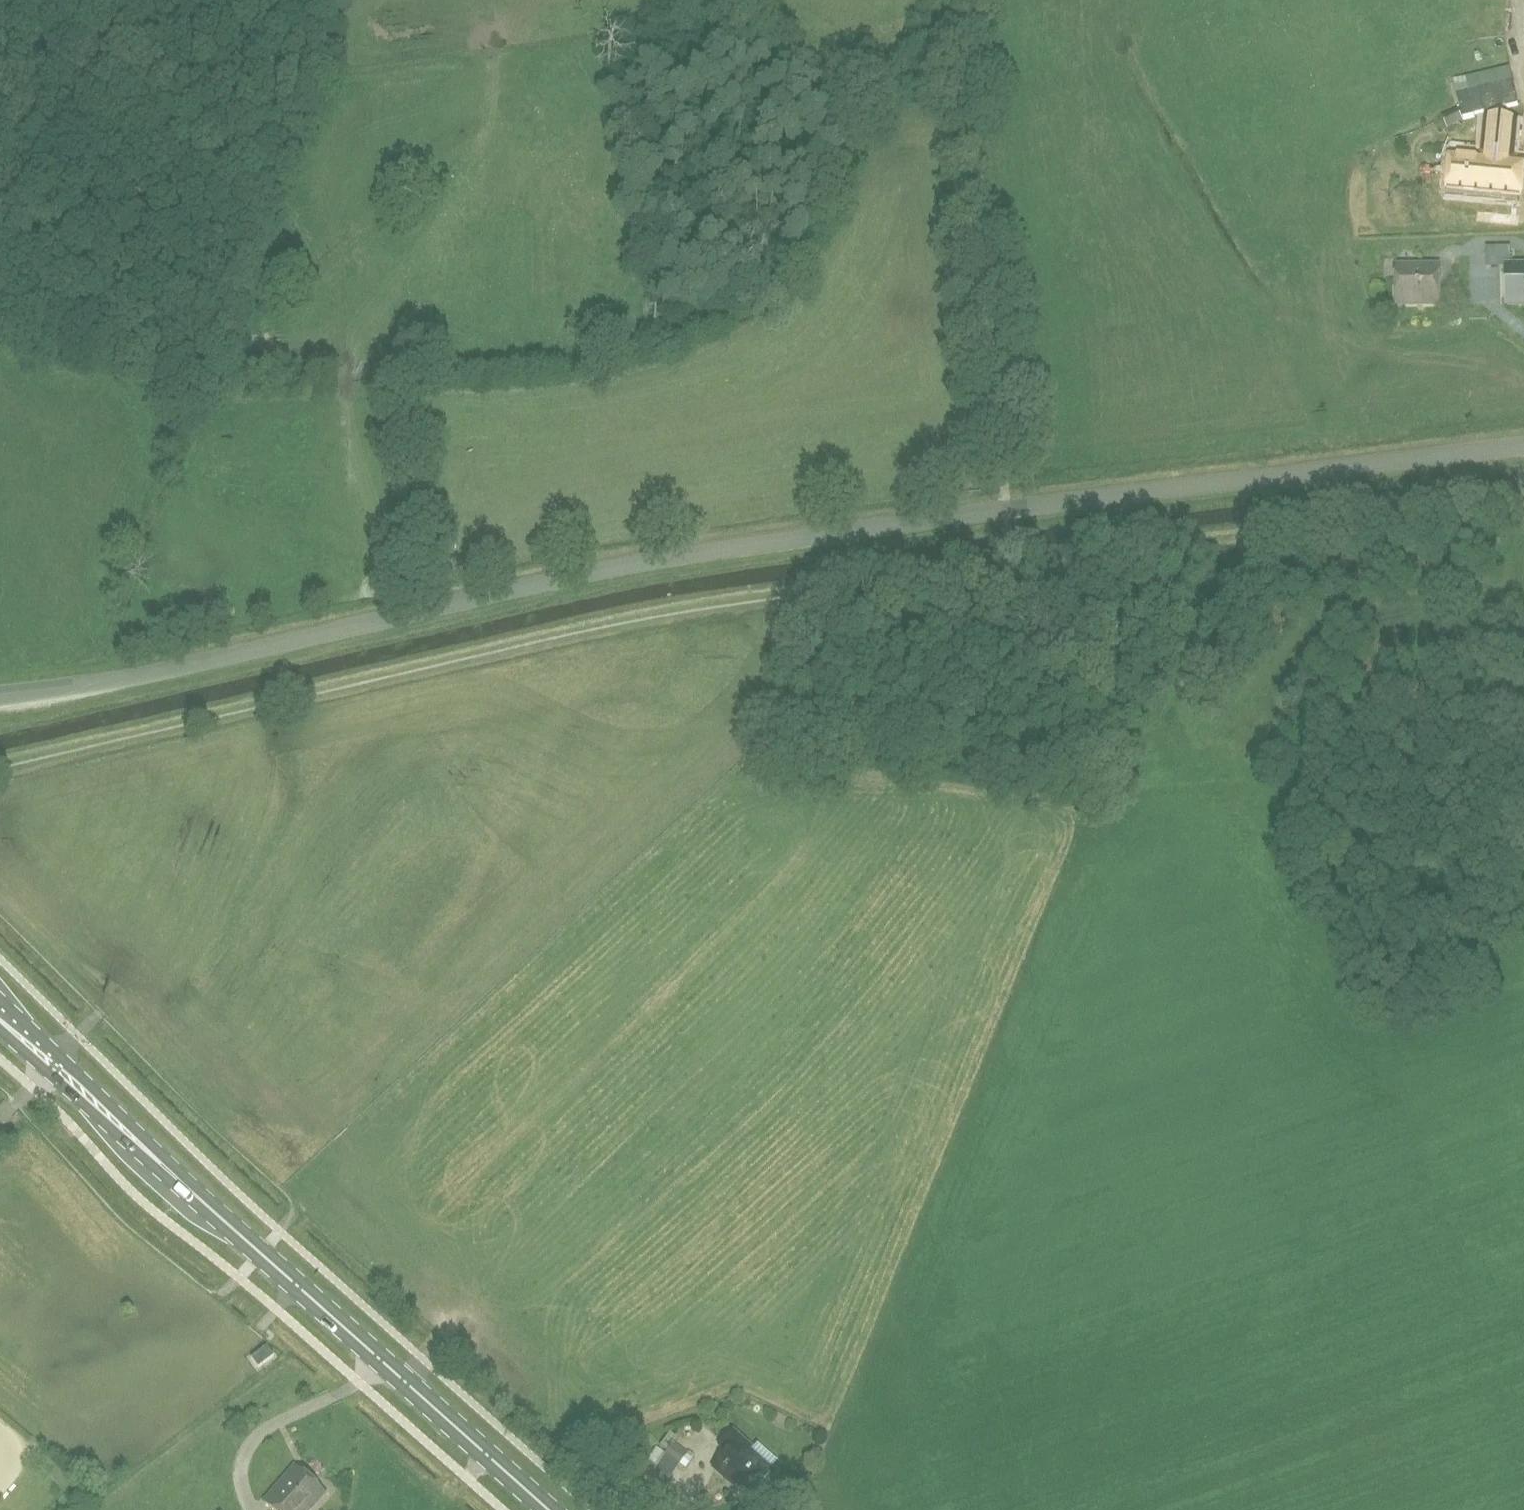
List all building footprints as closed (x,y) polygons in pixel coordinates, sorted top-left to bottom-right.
[(1448,129),(1464,121),(1459,109),(1442,117),(1448,129)] [(1523,176),(1523,131),(1483,127),(1480,154),(1451,151),(1446,194),(1521,202),(1523,176)] [(1521,240),(1493,242),(1494,263),(1523,261),(1521,240)] [(1397,306),(1440,305),(1439,266),(1396,267),(1397,306)] [(1523,305),(1523,266),(1507,266),(1508,305),(1523,305)] [(267,1347),(251,1359),(258,1369),(274,1357),(267,1347)] [(750,1496),(771,1472),(748,1452),(751,1449),(731,1432),(720,1445),(728,1452),(714,1468),(728,1481),(731,1478),(750,1496)] [(654,1475),(650,1472),(648,1471),(642,1482),(662,1494),(669,1483),(666,1482),(676,1463),(678,1465),(686,1454),(673,1445),(666,1455),(654,1475)] [(326,1493),(294,1466),(262,1503),(271,1509),(311,1509),(326,1493)]
